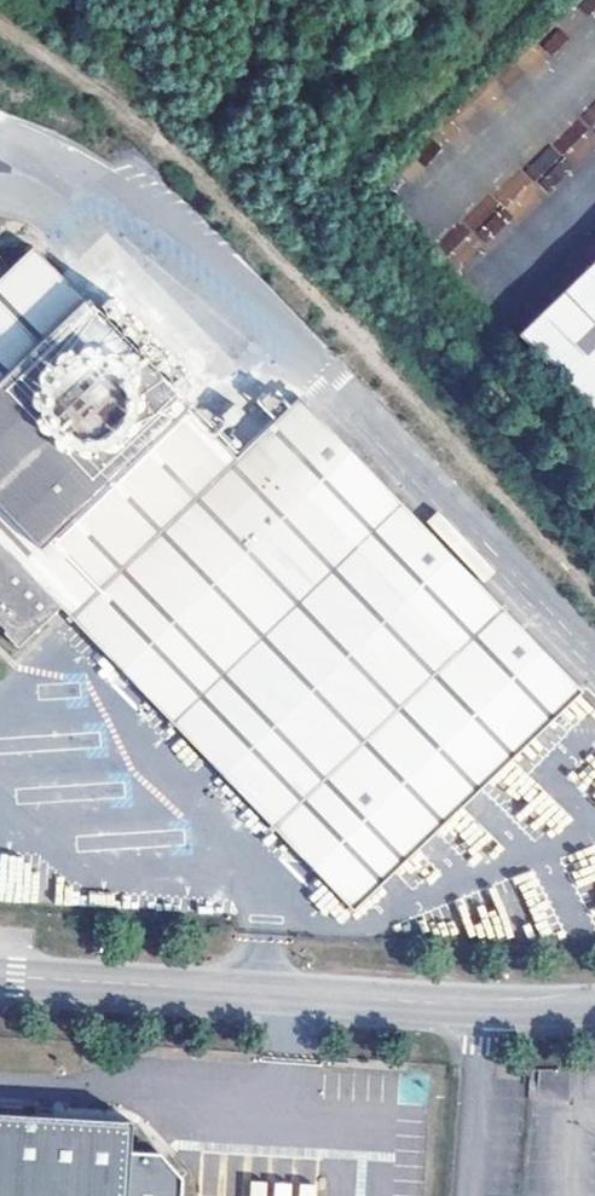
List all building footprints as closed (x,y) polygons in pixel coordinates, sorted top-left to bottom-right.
[(256,438),(237,455),(33,244),(11,267),(0,255),(0,626),(21,647),(61,605),(355,907),(581,688),(302,395),(256,438)] [(517,334),(594,414),(594,258),(517,334)] [(181,1187),(159,1161),(130,1159),(133,1128),(0,1119),(0,1195),(181,1195),(181,1187)]
